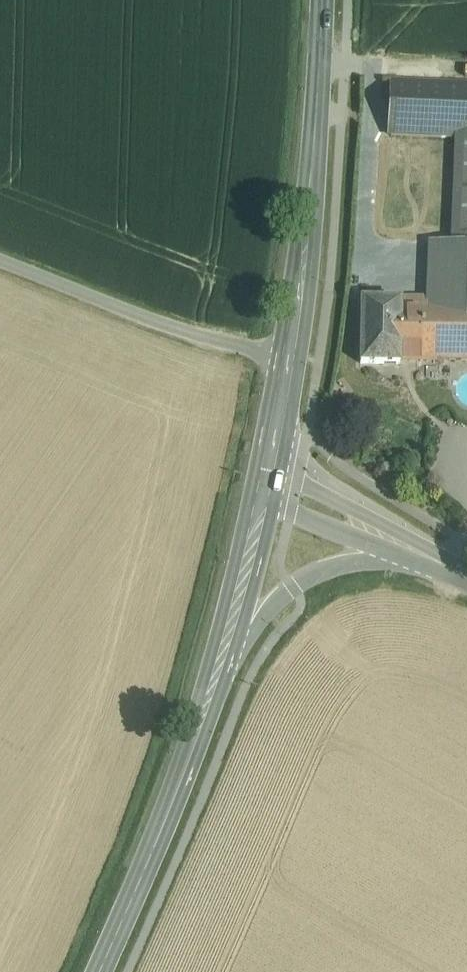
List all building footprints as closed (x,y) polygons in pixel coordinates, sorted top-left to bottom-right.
[(392,79),(390,135),(448,138),(456,139),(466,139),(466,83),(392,79)] [(456,139),(452,244),(466,244),(466,139),(456,139)] [(428,243),(426,302),(426,307),(447,307),(449,266),(466,267),(466,244),(452,244),(428,243)] [(406,301),(361,301),(360,364),(399,364),(399,359),(420,360),(420,307),(406,306),(406,301)] [(447,307),(426,307),(420,307),(420,360),(466,360),(466,307),(447,307)]
